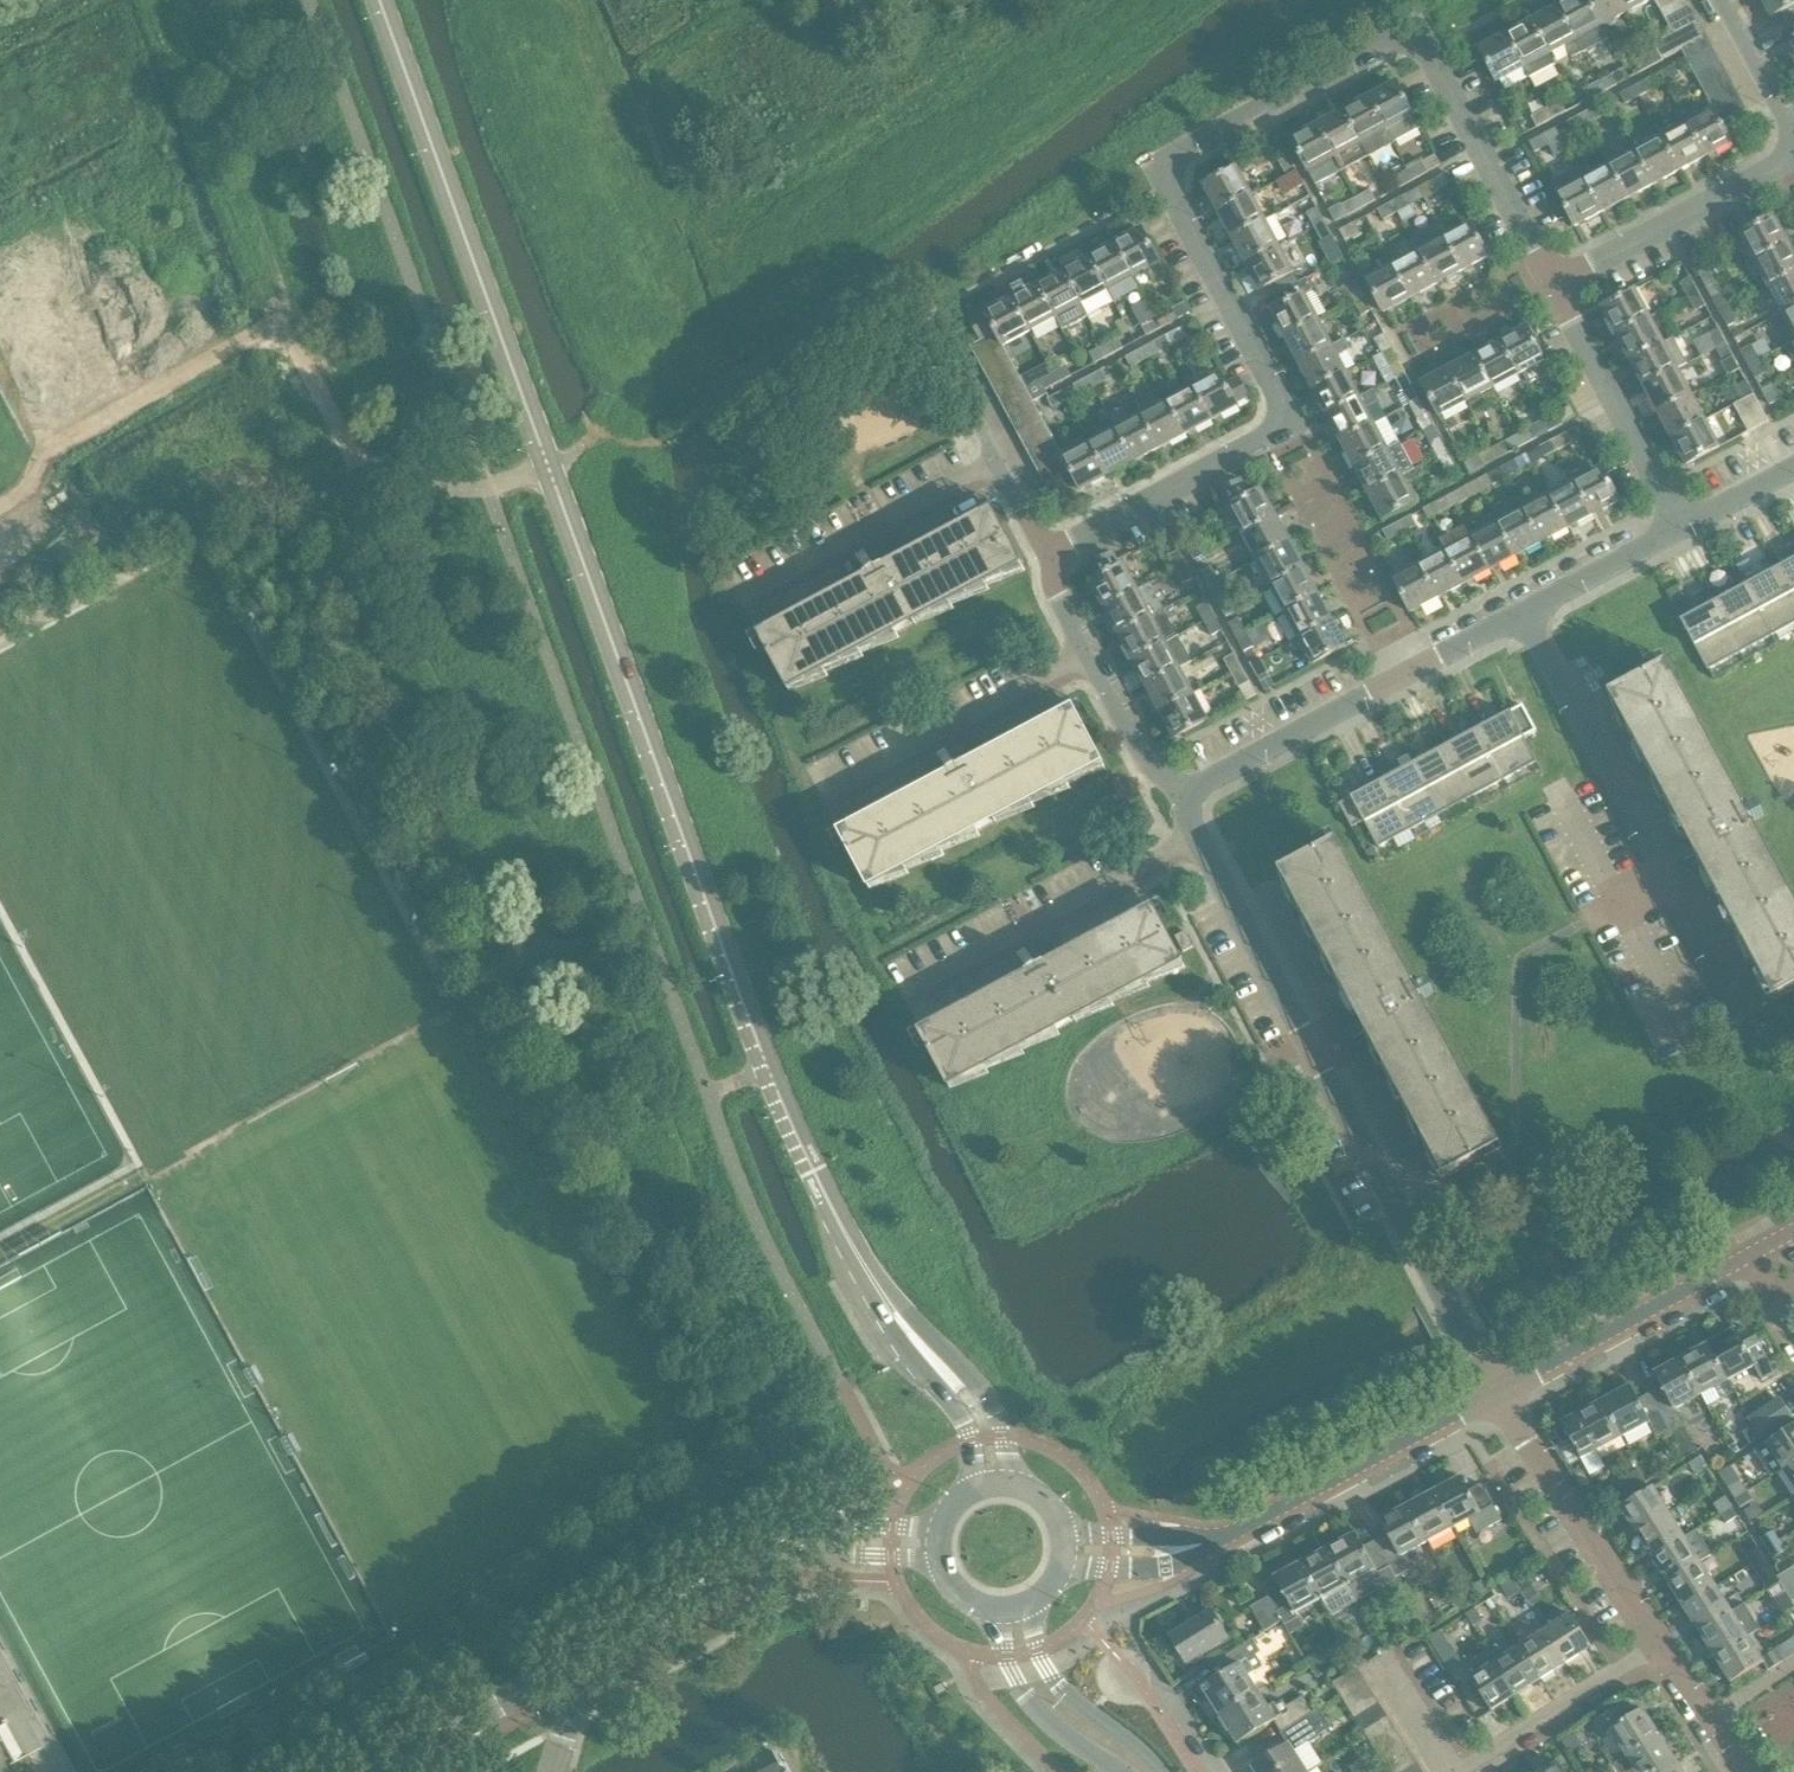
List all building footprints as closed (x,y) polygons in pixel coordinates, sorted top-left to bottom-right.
[(1588,0),(1572,0),(1558,7),(1576,40),(1602,27),(1588,0)] [(1621,0),(1588,0),(1602,27),(1628,13),(1621,0)] [(1628,13),(1652,0),(1621,0),(1628,13)] [(1661,11),(1681,0),(1656,0),(1661,11)] [(1693,10),(1688,0),(1681,0),(1661,11),(1668,23),(1693,10)] [(1772,18),(1781,12),(1788,24),(1793,20),(1793,0),(1763,0),(1772,18)] [(1576,40),(1558,7),(1532,21),(1550,54),(1566,46),(1572,58),(1583,53),(1576,40)] [(1674,36),(1700,22),(1693,10),(1668,23),(1674,34),(1674,36)] [(1793,33),(1783,38),(1793,59),(1793,20),(1788,24),(1793,33)] [(1555,64),(1550,54),(1532,21),(1506,35),(1524,68),(1529,78),(1555,64)] [(1674,36),(1681,48),(1706,35),(1700,22),(1674,36)] [(1653,44),(1657,50),(1650,54),(1655,64),(1682,50),(1681,48),(1674,36),(1674,34),(1653,44)] [(1480,49),(1498,83),(1524,68),(1506,35),(1480,49)] [(1682,50),(1688,61),(1713,47),(1706,35),(1681,48),(1682,50)] [(1688,61),(1695,73),(1720,60),(1713,47),(1688,61)] [(1635,61),(1640,72),(1655,64),(1650,54),(1635,61)] [(1695,73),(1701,86),(1726,72),(1720,60),(1695,73)] [(1665,83),(1680,75),(1674,65),(1659,73),(1665,83)] [(1701,86),(1708,98),(1733,85),(1726,72),(1701,86)] [(1617,85),(1612,75),(1598,82),(1603,92),(1617,85)] [(1653,89),(1648,79),(1634,86),(1639,96),(1653,89)] [(1584,89),(1589,100),(1603,92),(1598,82),(1584,89)] [(1414,116),(1396,83),(1370,97),(1387,130),(1394,142),(1420,129),(1414,116)] [(1714,110),(1714,111),(1740,97),(1733,85),(1708,98),(1714,110)] [(1619,94),(1625,104),(1639,96),(1634,86),(1619,94)] [(1368,158),(1369,157),(1362,144),(1387,130),(1370,97),(1343,111),(1368,158)] [(1714,111),(1721,124),(1746,110),(1740,97),(1714,111)] [(1566,113),(1561,103),(1547,111),(1552,121),(1566,113)] [(1602,117),(1597,107),(1582,114),(1588,125),(1602,117)] [(1732,143),(1721,124),(1714,111),(1714,110),(1687,124),(1705,157),(1732,143)] [(1368,158),(1343,111),(1318,125),(1343,171),(1368,158)] [(1533,118),(1538,128),(1552,121),(1547,111),(1533,118)] [(1568,121),(1573,132),(1588,125),(1582,114),(1568,121)] [(1705,157),(1687,124),(1661,138),(1679,171),(1705,157)] [(1335,158),(1342,172),(1343,171),(1318,125),(1291,139),(1309,172),(1335,158)] [(1557,129),(1543,136),(1548,147),(1562,139),(1557,129)] [(1679,171),(1661,138),(1635,152),(1653,185),(1679,171)] [(1653,185),(1635,152),(1610,165),(1627,199),(1653,185)] [(1290,156),(1280,162),(1287,176),(1297,171),(1290,156)] [(1428,173),(1423,163),(1409,171),(1414,181),(1428,173)] [(1627,199),(1610,165),(1584,179),(1602,213),(1627,199)] [(1237,168),(1204,186),(1219,213),(1252,196),(1237,168)] [(1584,179),(1577,168),(1551,182),(1557,194),(1575,227),(1602,213),(1584,179)] [(1295,190),(1305,185),(1297,171),(1287,176),(1295,190)] [(1395,178),(1400,188),(1414,181),(1409,171),(1395,178)] [(1424,199),(1438,192),(1432,180),(1418,188),(1424,199)] [(1376,201),(1371,190),(1356,197),(1362,208),(1376,201)] [(1411,205),(1406,195),(1392,202),(1398,213),(1411,205)] [(1233,240),(1266,222),(1252,196),(1219,213),(1233,240)] [(1342,205),(1348,216),(1362,208),(1356,197),(1342,205)] [(1378,210),(1384,221),(1398,213),(1392,202),(1378,210)] [(1317,208),(1307,213),(1315,229),(1325,223),(1317,208)] [(1774,217),(1743,234),(1741,235),(1756,262),(1788,244),(1774,217)] [(1247,265),(1280,247),(1266,222),(1233,240),(1247,265)] [(1322,242),(1332,237),(1325,223),(1315,229),(1322,242)] [(1345,240),(1359,233),(1354,223),(1339,230),(1345,240)] [(1445,238),(1438,225),(1462,271),(1489,257),(1471,224),(1445,238)] [(1462,271),(1438,225),(1412,239),(1436,285),(1462,271)] [(1115,244),(1133,277),(1149,268),(1152,274),(1150,275),(1154,281),(1166,275),(1142,229),(1115,244)] [(1411,240),(1418,252),(1393,266),(1410,299),(1436,285),(1412,239),(1411,240)] [(1133,277),(1115,244),(1089,258),(1107,291),(1133,277)] [(1788,244),(1756,262),(1770,288),(1793,275),(1793,255),(1788,244)] [(1280,247),(1247,265),(1260,291),(1270,285),(1276,296),(1308,279),(1308,278),(1299,283),(1293,273),(1280,247)] [(1107,291),(1089,258),(1063,271),(1081,304),(1107,291)] [(1366,280),(1384,313),(1410,299),(1393,266),(1366,280)] [(1699,273),(1707,288),(1717,283),(1715,279),(1711,271),(1709,267),(1699,273)] [(1718,267),(1711,271),(1715,279),(1722,275),(1718,267)] [(1055,318),(1056,318),(1063,330),(1088,317),(1081,304),(1063,271),(1037,285),(1055,318)] [(1770,288),(1783,314),(1793,308),(1793,275),(1770,288)] [(1305,294),(1314,289),(1308,279),(1276,296),(1282,306),(1272,312),(1287,340),(1319,322),(1305,294)] [(1692,281),(1682,286),(1688,298),(1698,293),(1692,281)] [(1357,282),(1346,287),(1355,303),(1365,298),(1357,282)] [(1055,318),(1037,285),(1011,299),(1029,332),(1055,318)] [(1635,291),(1602,309),(1617,336),(1650,318),(1635,291)] [(1697,315),(1707,309),(1698,293),(1688,298),(1697,315)] [(1723,293),(1712,298),(1721,314),(1731,309),(1723,293)] [(1361,316),(1372,311),(1365,298),(1355,303),(1361,316)] [(996,332),(1003,346),(1029,332),(1011,299),(986,313),(985,309),(969,318),(981,341),(996,332)] [(1182,304),(1170,310),(1175,320),(1188,314),(1182,304)] [(1783,314),(1793,334),(1793,308),(1783,314)] [(1721,314),(1728,327),(1738,322),(1731,309),(1721,314)] [(1170,310),(1155,318),(1161,328),(1175,320),(1170,310)] [(1155,318),(1141,325),(1147,336),(1161,328),(1155,318)] [(1631,362),(1664,345),(1650,318),(1617,336),(1631,362)] [(1333,347),(1333,346),(1319,322),(1287,340),(1300,365),(1333,347)] [(1545,361),(1527,328),(1500,342),(1518,375),(1545,361)] [(1184,339),(1178,329),(1165,336),(1171,346),(1184,339)] [(1726,344),(1718,329),(1708,335),(1716,350),(1726,344)] [(996,332),(981,341),(971,346),(978,359),(1003,346),(996,332)] [(1384,334),(1374,339),(1382,355),(1392,349),(1384,334)] [(1124,349),(1118,338),(1103,346),(1109,356),(1124,349)] [(1333,346),(1333,347),(1300,365),(1314,391),(1347,373),(1338,357),(1351,350),(1345,339),(1333,346)] [(1160,353),(1153,342),(1139,350),(1145,361),(1160,353)] [(1518,375),(1500,342),(1475,356),(1492,389),(1518,375)] [(1728,376),(1740,370),(1726,344),(1716,350),(1722,362),(1720,363),(1728,376)] [(1645,388),(1678,370),(1664,345),(1631,362),(1645,388)] [(1751,345),(1741,350),(1749,366),(1759,360),(1751,345)] [(1003,346),(978,359),(985,372),(1010,358),(1003,346)] [(1089,353),(1095,364),(1109,356),(1103,346),(1089,353)] [(1389,368),(1399,362),(1392,349),(1382,355),(1389,368)] [(1126,358),(1132,369),(1145,361),(1139,350),(1126,358)] [(1492,389),(1475,356),(1448,370),(1466,403),(1492,389)] [(991,384),(1017,371),(1010,358),(985,372),(991,384)] [(1749,366),(1756,379),(1766,373),(1759,360),(1749,366)] [(1072,376),(1066,365),(1051,373),(1057,384),(1072,376)] [(1108,380),(1102,370),(1087,378),(1093,389),(1108,380)] [(1422,384),(1440,417),(1466,403),(1448,370),(1422,384)] [(1659,414),(1692,396),(1678,370),(1645,388),(1659,414)] [(998,397),(1023,383),(1017,371),(991,384),(998,397)] [(1038,380),(1043,391),(1057,384),(1051,373),(1038,380)] [(1347,373),(1314,391),(1328,417),(1361,399),(1347,373)] [(1226,385),(1220,374),(1193,388),(1211,421),(1238,407),(1237,404),(1249,397),(1239,378),(1226,385)] [(1074,385),(1080,396),(1093,389),(1087,378),(1074,385)] [(1746,380),(1735,386),(1743,400),(1754,394),(1746,380)] [(1005,409),(1030,396),(1023,383),(998,397),(1005,409)] [(1412,385),(1401,391),(1410,407),(1420,401),(1412,385)] [(1780,400),(1773,385),(1762,390),(1770,405),(1780,400)] [(1211,421),(1193,388),(1167,402),(1185,435),(1211,421)] [(1048,399),(1054,409),(1068,402),(1063,391),(1048,399)] [(1749,432),(1768,422),(1754,394),(1743,400),(1735,404),(1749,432)] [(1012,422),(1037,408),(1030,396),(1005,409),(1012,422)] [(1673,440),(1706,422),(1692,396),(1659,414),(1673,440)] [(1342,443),(1375,426),(1361,399),(1328,417),(1342,443)] [(1416,419),(1427,414),(1420,401),(1410,407),(1416,419)] [(1185,435),(1167,402),(1141,416),(1158,449),(1185,435)] [(1018,434),(1044,421),(1037,408),(1012,422),(1018,434)] [(1111,416),(1118,429),(1115,430),(1133,463),(1158,449),(1141,416),(1130,422),(1123,409),(1111,416)] [(1563,424),(1558,416),(1544,423),(1548,432),(1563,424)] [(1025,447),(1050,434),(1044,421),(1018,434),(1025,447)] [(1687,465),(1719,448),(1706,422),(1673,440),(1687,465)] [(1355,469),(1388,451),(1375,426),(1342,443),(1355,469)] [(1536,438),(1531,428),(1517,436),(1522,445),(1536,438)] [(1089,444),(1107,476),(1133,463),(1115,430),(1089,444)] [(1032,459),(1057,446),(1050,434),(1025,447),(1032,459)] [(1573,443),(1568,434),(1554,442),(1559,450),(1573,443)] [(1503,443),(1508,452),(1522,445),(1517,436),(1503,443)] [(1440,437),(1430,443),(1438,459),(1448,453),(1440,437)] [(1541,449),(1545,457),(1559,450),(1554,442),(1541,449)] [(1107,476),(1089,444),(1063,458),(1064,459),(1071,471),(1081,490),(1107,476)] [(1388,451),(1355,469),(1370,495),(1403,478),(1402,477),(1414,470),(1401,444),(1388,451)] [(1032,459),(1039,472),(1064,459),(1063,458),(1057,446),(1032,459)] [(1444,471),(1455,466),(1448,453),(1438,459),(1444,471)] [(1465,463),(1470,473),(1484,466),(1479,456),(1465,463)] [(1045,484),(1071,471),(1064,459),(1039,472),(1045,484)] [(1521,471),(1515,461),(1501,468),(1507,478),(1521,471)] [(1487,475),(1493,485),(1507,478),(1501,468),(1487,475)] [(1620,501),(1602,468),(1576,482),(1594,515),(1620,501)] [(1383,520),(1416,503),(1403,478),(1370,495),(1383,520)] [(1231,507),(1229,508),(1244,536),(1277,518),(1262,490),(1250,497),(1241,480),(1222,490),(1231,507)] [(1594,515),(1576,482),(1550,496),(1567,529),(1594,515)] [(1468,499),(1463,488),(1450,495),(1455,506),(1468,499)] [(1435,503),(1441,513),(1455,506),(1450,495),(1435,503)] [(1567,529),(1550,496),(1524,510),(1542,543),(1567,529)] [(758,634),(789,691),(1023,566),(993,509),(758,634)] [(1542,543),(1524,510),(1498,524),(1516,557),(1542,543)] [(1416,526),(1411,516),(1397,523),(1403,533),(1416,526)] [(1258,562),(1291,544),(1277,518),(1244,536),(1258,562)] [(1397,523),(1383,531),(1389,541),(1403,533),(1397,523)] [(1473,537),(1490,570),(1516,557),(1498,524),(1473,537)] [(1447,551),(1464,584),(1490,570),(1473,537),(1471,538),(1464,526),(1439,539),(1446,552),(1447,551)] [(1195,563),(1205,557),(1198,543),(1188,549),(1195,563)] [(1291,544),(1258,562),(1272,588),(1305,570),(1291,544)] [(1447,551),(1446,552),(1420,565),(1438,598),(1464,584),(1447,551)] [(1187,566),(1180,553),(1172,557),(1179,571),(1187,566)] [(1094,564),(1100,577),(1090,582),(1106,610),(1138,592),(1137,591),(1123,564),(1119,566),(1113,554),(1094,564)] [(1777,569),(1793,601),(1793,560),(1777,569)] [(1394,580),(1411,613),(1438,598),(1420,565),(1394,580)] [(1187,585),(1195,581),(1187,566),(1179,571),(1187,585)] [(1211,567),(1201,572),(1209,588),(1220,583),(1211,567)] [(1745,586),(1772,636),(1793,624),(1793,601),(1777,569),(1745,586)] [(1286,614),(1319,596),(1305,570),(1272,588),(1286,614)] [(1216,601),(1226,595),(1220,583),(1209,588),(1216,601)] [(1137,591),(1138,592),(1106,610),(1120,636),(1165,612),(1150,584),(1137,591)] [(1745,586),(1713,603),(1740,653),(1772,636),(1745,586)] [(1678,587),(1668,592),(1671,597),(1680,591),(1678,587)] [(1300,639),(1333,622),(1319,596),(1286,614),(1300,639)] [(1207,602),(1197,608),(1205,623),(1215,618),(1207,602)] [(1713,603),(1681,620),(1708,670),(1740,653),(1713,603)] [(1133,662),(1179,637),(1165,612),(1120,636),(1133,662)] [(1212,636),(1222,631),(1215,618),(1205,623),(1212,636)] [(1239,618),(1229,623),(1238,640),(1248,634),(1239,618)] [(1300,639),(1313,665),(1346,647),(1333,622),(1300,639)] [(1244,652),(1255,647),(1248,634),(1238,640),(1244,652)] [(1179,668),(1192,662),(1179,637),(1133,662),(1148,688),(1180,670),(1179,668)] [(1224,660),(1232,675),(1243,670),(1234,654),(1224,660)] [(1268,674),(1260,660),(1250,666),(1258,680),(1268,674)] [(1668,665),(1611,696),(1690,843),(1678,849),(1684,860),(1679,863),(1679,864),(1696,855),(1775,1001),(1793,991),(1793,899),(1752,822),(1766,815),(1761,806),(1748,813),(1668,665)] [(1161,713),(1194,696),(1180,670),(1148,688),(1161,713)] [(1232,675),(1239,688),(1250,682),(1243,670),(1232,675)] [(1175,739),(1208,721),(1194,696),(1161,713),(1175,739)] [(839,832),(870,889),(1104,764),(1074,707),(839,832)] [(1511,712),(1479,729),(1506,779),(1538,762),(1511,712)] [(1479,729),(1447,746),(1474,796),(1506,779),(1479,729)] [(1447,746),(1415,763),(1442,813),(1474,796),(1447,746)] [(1415,763),(1383,781),(1410,830),(1442,813),(1415,763)] [(1383,781),(1340,804),(1352,828),(1365,821),(1379,848),(1410,830),(1383,781)] [(1338,842),(1281,873),(1445,1178),(1502,1147),(1448,1047),(1338,842)] [(1374,848),(1365,852),(1371,863),(1379,859),(1374,848)] [(919,1031),(950,1088),(1184,963),(1154,906),(919,1031)] [(1185,932),(1176,937),(1184,952),(1193,947),(1185,932)] [(1744,1343),(1736,1330),(1709,1344),(1727,1380),(1756,1365),(1764,1380),(1776,1373),(1756,1336),(1744,1343)] [(1709,1344),(1681,1359),(1700,1395),(1727,1380),(1709,1344)] [(1683,1423),(1675,1408),(1700,1395),(1681,1359),(1655,1374),(1662,1387),(1650,1393),(1670,1430),(1683,1423)] [(1650,1422),(1657,1437),(1670,1430),(1650,1393),(1639,1400),(1631,1386),(1604,1401),(1623,1437),(1650,1422)] [(1749,1420),(1761,1439),(1793,1418),(1793,1416),(1784,1400),(1783,1398),(1749,1420)] [(1582,1459),(1596,1451),(1623,1437),(1604,1401),(1562,1423),(1582,1459)] [(1741,1431),(1748,1443),(1759,1437),(1752,1425),(1741,1431)] [(1782,1468),(1793,1461),(1793,1426),(1755,1451),(1770,1476),(1782,1468)] [(1690,1438),(1678,1445),(1684,1455),(1696,1449),(1690,1438)] [(1742,1442),(1734,1446),(1737,1452),(1745,1448),(1742,1442)] [(1707,1466),(1701,1456),(1689,1463),(1695,1473),(1707,1466)] [(1782,1468),(1793,1486),(1793,1461),(1782,1468)] [(1639,1470),(1602,1493),(1610,1506),(1647,1482),(1639,1470)] [(1462,1477),(1434,1492),(1454,1527),(1469,1519),(1477,1534),(1502,1521),(1482,1484),(1469,1491),(1462,1477)] [(1747,1491),(1741,1480),(1729,1488),(1735,1499),(1747,1491)] [(1654,1487),(1620,1508),(1637,1534),(1670,1513),(1654,1487)] [(1741,1508),(1754,1500),(1747,1491),(1735,1499),(1741,1508)] [(1454,1527),(1434,1492),(1408,1506),(1427,1542),(1454,1527)] [(1733,1507),(1726,1496),(1714,1504),(1721,1515),(1733,1507)] [(1409,1571),(1401,1556),(1427,1542),(1408,1506),(1380,1521),(1388,1534),(1376,1541),(1398,1581),(1396,1578),(1409,1571)] [(1727,1524),(1739,1516),(1733,1507),(1721,1515),(1727,1524)] [(1652,1559),(1685,1537),(1670,1513),(1637,1534),(1652,1559)] [(1696,1530),(1685,1537),(1652,1559),(1669,1585),(1702,1563),(1701,1562),(1712,1555),(1696,1530)] [(1779,1540),(1773,1531),(1761,1539),(1767,1548),(1779,1540)] [(1364,1547),(1357,1533),(1329,1548),(1358,1602),(1398,1581),(1376,1541),(1364,1547)] [(1773,1559),(1786,1551),(1779,1540),(1767,1548),(1773,1559)] [(1765,1558),(1758,1547),(1746,1555),(1753,1565),(1765,1558)] [(1358,1602),(1329,1548),(1302,1563),(1321,1599),(1323,1598),(1332,1616),(1358,1602)] [(1759,1575),(1771,1567),(1765,1558),(1753,1565),(1759,1575)] [(1263,1584),(1270,1596),(1269,1597),(1281,1621),(1282,1620),(1290,1634),(1304,1626),(1296,1613),(1321,1599),(1302,1563),(1275,1577),(1263,1584)] [(1669,1585),(1685,1609),(1718,1588),(1702,1563),(1669,1585)] [(1522,1567),(1513,1572),(1517,1580),(1526,1576),(1522,1567)] [(1743,1571),(1735,1577),(1739,1583),(1748,1578),(1743,1571)] [(1793,1602),(1793,1601),(1793,1579),(1789,1571),(1778,1578),(1788,1592),(1787,1593),(1793,1602)] [(1512,1577),(1500,1585),(1509,1598),(1520,1591),(1519,1588),(1512,1577)] [(1472,1586),(1480,1599),(1489,1592),(1481,1580),(1472,1586)] [(1531,1581),(1519,1588),(1520,1591),(1526,1600),(1527,1603),(1539,1595),(1531,1581)] [(1685,1609),(1701,1635),(1734,1613),(1718,1588),(1685,1609)] [(1775,1600),(1781,1610),(1793,1602),(1787,1593),(1775,1600)] [(1263,1630),(1266,1629),(1281,1621),(1269,1597),(1251,1607),(1263,1630)] [(1474,1626),(1483,1620),(1475,1608),(1466,1615),(1474,1626)] [(1171,1637),(1188,1665),(1229,1639),(1211,1611),(1171,1637)] [(1749,1638),(1749,1637),(1734,1613),(1701,1635),(1716,1659),(1749,1638)] [(1592,1648),(1571,1614),(1544,1632),(1565,1665),(1592,1648)] [(1429,1638),(1449,1670),(1461,1662),(1440,1630),(1429,1638)] [(1565,1665),(1544,1632),(1518,1648),(1539,1681),(1565,1665)] [(1793,1655),(1793,1637),(1766,1655),(1753,1635),(1749,1637),(1749,1638),(1716,1659),(1732,1683),(1763,1663),(1768,1671),(1793,1655)] [(1225,1674),(1203,1688),(1221,1717),(1259,1694),(1248,1677),(1263,1667),(1256,1656),(1261,1653),(1253,1639),(1218,1661),(1225,1674)] [(1494,1663),(1515,1697),(1539,1681),(1518,1648),(1495,1663),(1494,1663)] [(1495,1663),(1488,1651),(1476,1659),(1483,1670),(1471,1678),(1492,1711),(1515,1697),(1494,1663),(1495,1663)] [(1357,1668),(1333,1683),(1340,1695),(1364,1680),(1357,1668)] [(1348,1707),(1372,1692),(1364,1680),(1340,1695),(1348,1707)] [(1348,1707),(1356,1719),(1380,1704),(1372,1692),(1348,1707)] [(1221,1717),(1238,1744),(1274,1721),(1281,1733),(1280,1733),(1281,1734),(1313,1712),(1303,1696),(1287,1706),(1283,1699),(1268,1708),(1259,1694),(1221,1717)] [(1363,1731),(1387,1716),(1380,1704),(1356,1719),(1363,1731)] [(1603,1734),(1610,1730),(1626,1755),(1659,1734),(1644,1709),(1630,1718),(1622,1706),(1596,1723),(1603,1734)] [(1253,1768),(1256,1771),(1308,1771),(1322,1763),(1309,1743),(1320,1736),(1319,1734),(1330,1727),(1319,1710),(1313,1712),(1281,1734),(1288,1745),(1281,1750),(1253,1768)] [(1371,1743),(1395,1728),(1387,1716),(1363,1731),(1371,1743)] [(1371,1743),(1378,1755),(1403,1740),(1395,1728),(1371,1743)] [(1576,1733),(1563,1742),(1570,1754),(1584,1746),(1576,1733)] [(1634,1768),(1637,1771),(1655,1771),(1675,1759),(1659,1734),(1626,1755),(1615,1764),(1620,1771),(1628,1771),(1634,1768)] [(1386,1767),(1410,1752),(1403,1740),(1378,1755),(1386,1767)] [(1386,1767),(1389,1771),(1405,1771),(1418,1764),(1410,1752),(1386,1767)] [(779,1754),(778,1755),(781,1760),(759,1771),(789,1771),(779,1754)] [(1675,1759),(1655,1771),(1684,1771),(1675,1759)] [(1559,1763),(1544,1771),(1565,1771),(1559,1763)]
